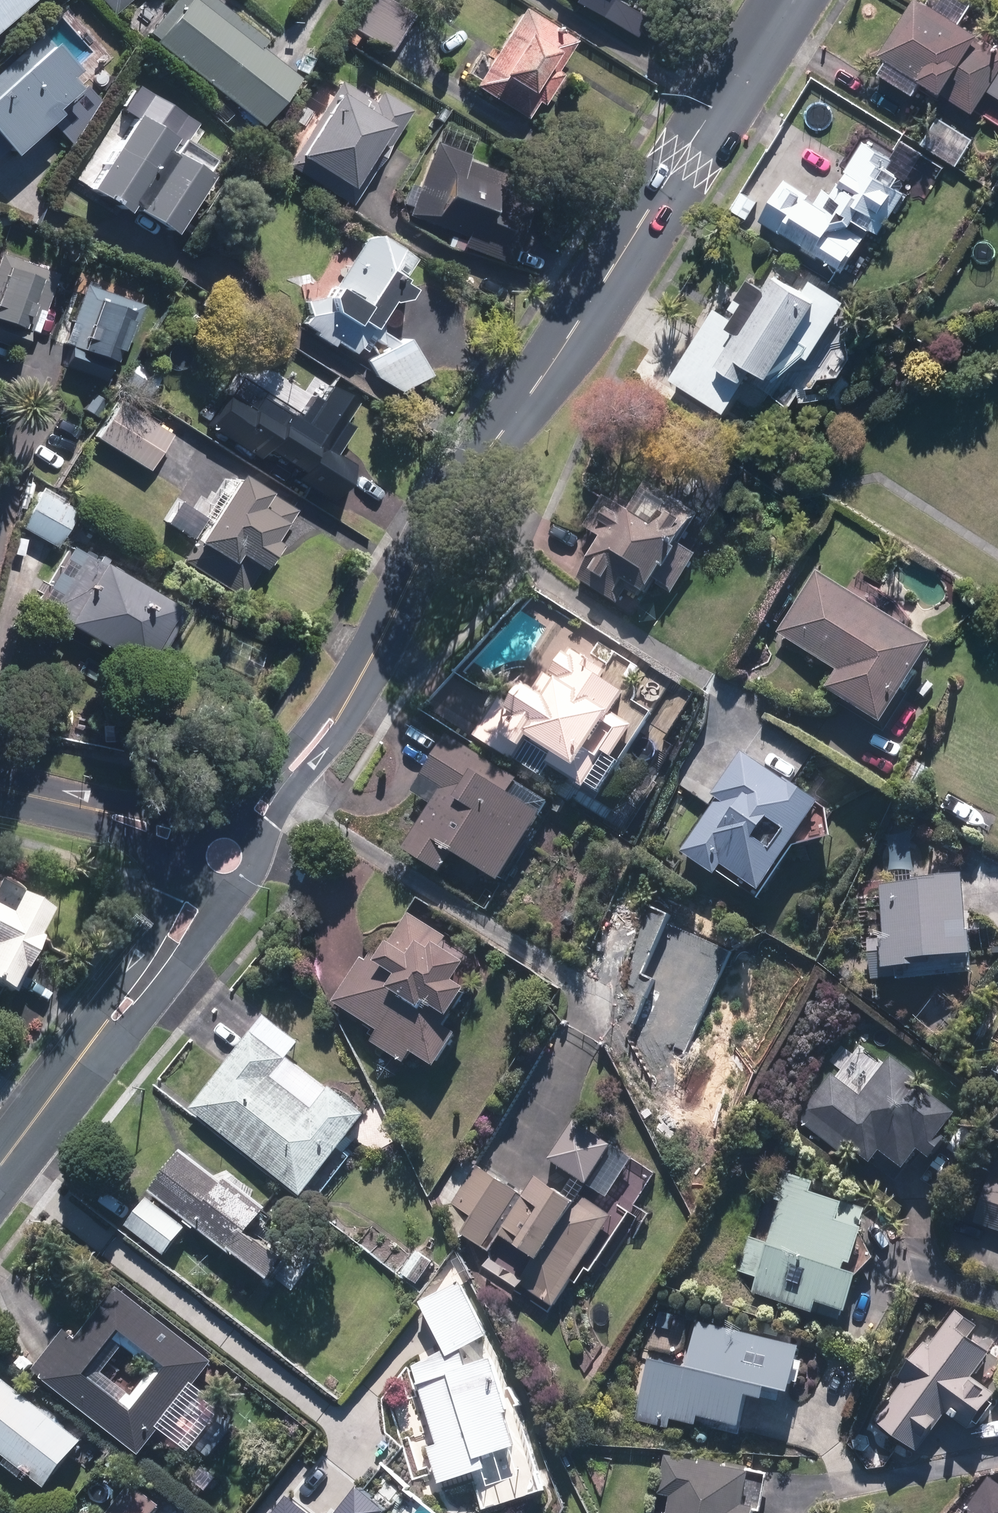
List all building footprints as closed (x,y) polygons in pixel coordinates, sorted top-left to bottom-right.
[(34,0),(0,0),(0,28),(34,0)] [(117,13),(128,0),(102,0),(117,13)] [(212,0),(169,0),(145,34),(265,120),(298,75),(260,48),(267,39),(212,0)] [(391,0),(367,0),(350,27),(387,51),(412,13),(391,0)] [(643,30),(650,17),(620,0),(589,0),(643,30)] [(935,0),(920,0),(887,52),(894,57),(884,71),(918,92),(926,80),(976,113),(989,92),(997,98),(997,43),(983,34),(984,32),(965,19),(976,2),(973,0),(939,0),(938,2),(935,0)] [(582,40),(522,4),(474,86),(533,121),(582,40)] [(38,34),(0,72),(0,131),(19,150),(87,82),(38,34)] [(373,102),(344,81),(288,162),(351,205),(415,112),(382,90),(373,102)] [(173,134),(132,111),(89,188),(131,211),(133,207),(174,231),(210,171),(167,145),(173,134)] [(939,112),(919,142),(957,168),(978,138),(939,112)] [(852,229),(859,218),(862,219),(884,233),(909,194),(884,178),(897,158),(865,137),(845,168),(851,172),(845,182),(841,180),(833,192),(824,186),(815,199),(787,180),(761,220),(782,234),(785,230),(846,269),(866,239),(852,229)] [(412,205),(407,219),(468,240),(466,246),(508,261),(538,177),(504,165),(472,154),(436,141),(420,185),(408,181),(401,201),(412,205)] [(418,253),(372,229),(331,294),(325,290),(305,323),(359,355),(369,337),(378,342),(385,330),(375,324),(392,296),(403,303),(413,286),(402,280),(418,253)] [(733,327),(712,315),(676,378),(730,408),(754,367),(784,384),(797,362),(807,367),(847,296),(780,258),(768,279),(759,274),(744,299),(748,302),(733,327)] [(37,334),(45,311),(41,309),(52,278),(21,267),(18,276),(2,270),(0,276),(0,321),(37,334)] [(144,307),(88,284),(64,342),(72,345),(64,365),(107,383),(135,314),(140,316),(144,307)] [(367,358),(375,376),(393,389),(427,373),(410,338),(367,358)] [(133,362),(122,382),(151,398),(162,378),(133,362)] [(299,420),(241,381),(214,420),(223,426),(220,432),(272,467),(278,459),(296,471),(290,480),(334,510),(357,476),(325,454),(362,399),(329,376),(299,420)] [(172,436),(120,402),(98,437),(150,471),(172,436)] [(300,507),(242,469),(195,543),(204,549),(194,565),(243,597),(263,567),(266,569),(282,544),(278,542),(300,507)] [(77,508),(42,488),(21,525),(55,545),(77,508)] [(586,527),(603,538),(579,577),(620,602),(665,528),(607,493),(586,527)] [(184,534),(201,509),(181,495),(164,520),(184,534)] [(187,611),(74,542),(38,601),(152,670),(187,611)] [(816,569),(777,633),(840,671),(829,688),(884,722),(934,641),(816,569)] [(518,705),(504,696),(481,735),(518,758),(529,739),(555,754),(548,764),(603,798),(655,712),(635,700),(639,692),(607,673),(610,670),(575,649),(557,677),(549,673),(540,688),(532,683),(518,705)] [(823,804),(742,751),(713,795),(719,800),(685,852),(724,877),(729,869),(765,892),(823,804)] [(500,879),(552,802),(488,758),(475,777),(439,753),(416,786),(436,800),(405,847),(442,872),(457,850),(500,879)] [(971,875),(884,880),(887,930),(882,930),(884,969),(914,967),(914,961),(975,958),(971,875)] [(710,903),(662,891),(651,932),(673,938),(667,962),(661,960),(658,974),(653,973),(651,982),(691,993),(686,1013),(704,1017),(700,1033),(721,1038),(720,1042),(738,1047),(748,1008),(723,1002),(727,987),(735,989),(742,961),(713,954),(716,942),(702,938),(710,903)] [(14,995),(35,959),(29,956),(54,913),(19,893),(7,913),(0,909),(0,987),(14,995)] [(370,957),(364,954),(337,1004),(383,1028),(375,1044),(409,1062),(415,1052),(440,1065),(457,1033),(450,1028),(472,986),(464,982),(475,962),(447,948),(453,936),(411,914),(388,957),(374,949),(370,957)] [(264,1013),(195,1107),(320,1200),(345,1168),(334,1160),(353,1134),(381,1155),(398,1133),(328,1081),(288,1051),(297,1038),(264,1013)] [(675,1072),(657,1036),(616,1057),(634,1093),(675,1072)] [(826,1060),(839,1072),(798,1119),(846,1161),(859,1146),(882,1166),(887,1161),(907,1179),(933,1149),(943,1159),(960,1141),(952,1134),(970,1113),(901,1053),(889,1067),(864,1045),(855,1055),(841,1043),(826,1060)] [(580,1123),(555,1164),(608,1197),(634,1156),(580,1123)] [(221,1178),(180,1148),(151,1189),(293,1292),(309,1270),(256,1231),(274,1206),(226,1171),(221,1178)] [(522,1191),(479,1163),(452,1204),(472,1217),(462,1233),(485,1248),(522,1191)] [(757,1277),(752,1291),(819,1312),(823,1301),(849,1309),(861,1271),(854,1269),(868,1225),(863,1224),(868,1208),(820,1193),(824,1180),(790,1170),(779,1204),(782,1205),(770,1243),(747,1236),(737,1270),(757,1277)] [(992,1172),(976,1222),(997,1229),(997,1174),(992,1172)] [(616,1214),(583,1193),(578,1202),(538,1176),(483,1260),(490,1265),(484,1273),(520,1296),(525,1288),(555,1308),(616,1214)] [(187,1228),(147,1199),(129,1225),(169,1254),(187,1228)] [(422,1293),(447,1349),(413,1365),(448,1484),(476,1476),(485,1506),(549,1487),(519,1385),(513,1387),(498,1335),(492,1337),(475,1278),(422,1293)] [(217,1358),(120,1286),(82,1338),(67,1327),(33,1372),(145,1456),(217,1358)] [(908,1376),(877,1420),(924,1452),(950,1413),(977,1432),(997,1401),(997,1391),(974,1375),(992,1349),(975,1337),(983,1325),(960,1308),(936,1343),(931,1340),(908,1376)] [(806,1347),(701,1321),(690,1365),(655,1356),(640,1419),(671,1427),(673,1418),(702,1425),(703,1421),(747,1432),(756,1396),(771,1400),(775,1387),(795,1392),(806,1347)] [(6,1378),(0,1386),(0,1449),(51,1488),(88,1441),(6,1378)] [(676,1491),(673,1512),(763,1512),(763,1511),(752,1509),(757,1468),(665,1457),(662,1490),(676,1491)] [(335,1498),(337,1494),(302,1470),(280,1501),(297,1512),(357,1512),(335,1498)] [(993,1474),(971,1512),(997,1512),(997,1476),(993,1474)] [(166,1504),(138,1481),(112,1512),(159,1512),(166,1504)]
